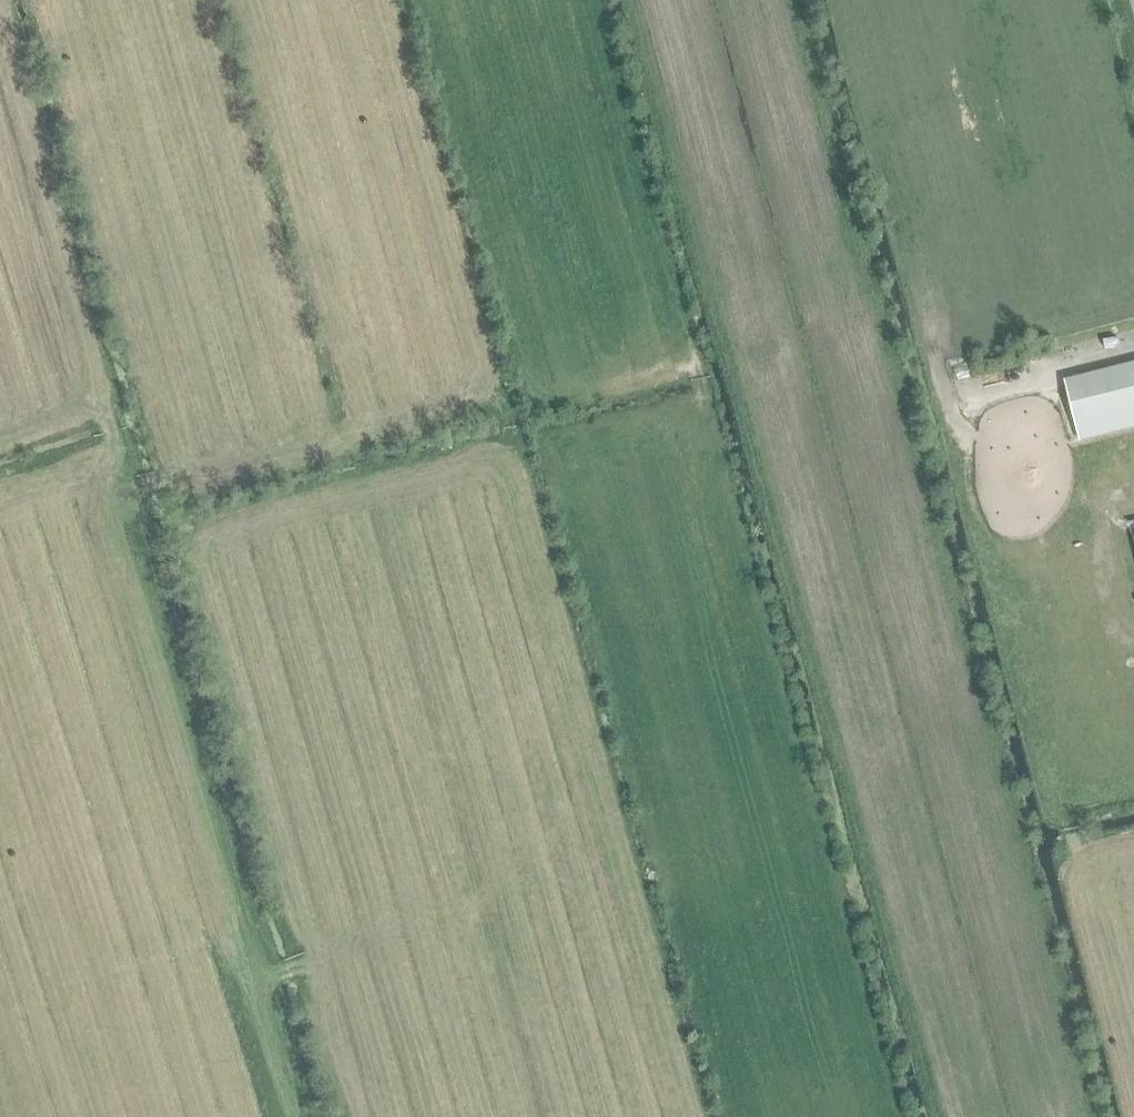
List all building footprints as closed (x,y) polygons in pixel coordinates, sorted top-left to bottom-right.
[(1133,423),(1133,369),(1066,386),(1078,437),(1133,423)]
